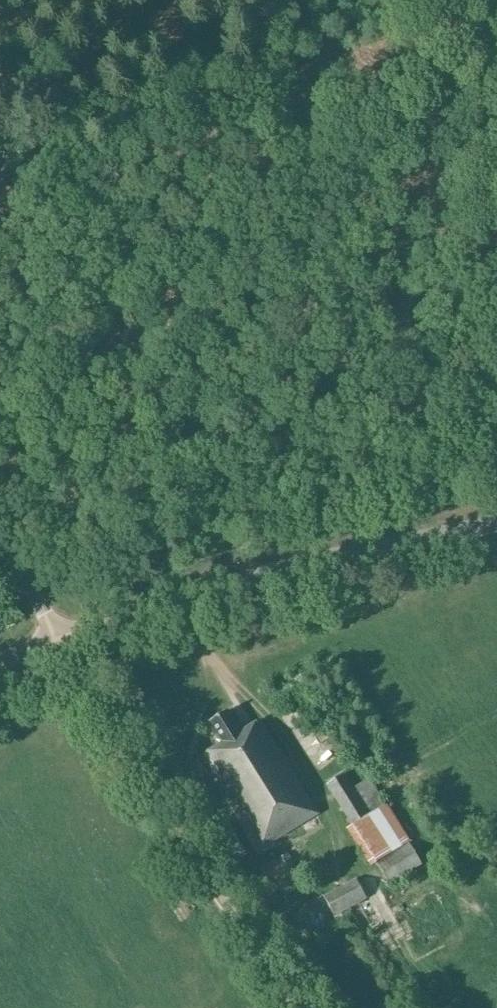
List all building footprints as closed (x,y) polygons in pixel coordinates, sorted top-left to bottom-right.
[(260,850),(317,816),(260,721),(241,733),(228,711),(210,722),(223,743),(204,755),(208,763),(201,767),(200,765),(190,772),(194,779),(204,773),(204,772),(211,768),(260,850)] [(351,826),(367,817),(342,776),(327,785),(351,826)] [(390,885),(423,865),(410,844),(377,864),(390,885)] [(298,875),(286,854),(260,869),(271,887),(274,885),(276,888),(298,875)] [(365,900),(355,881),(300,910),(310,929),(365,900)]
